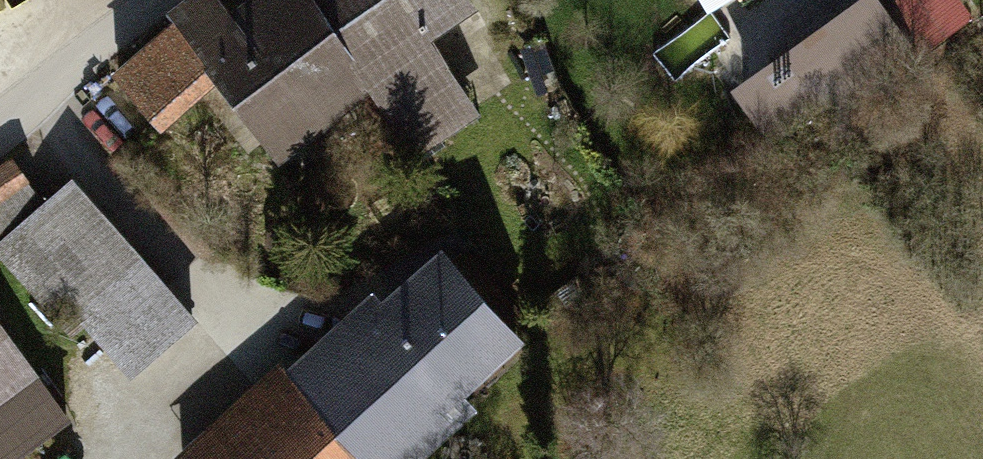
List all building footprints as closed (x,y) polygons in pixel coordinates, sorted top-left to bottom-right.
[(28,0),(0,0),(0,15),(28,0)] [(113,71),(172,142),(232,96),(294,173),(366,111),(417,177),(499,117),(455,59),(504,20),(489,0),(275,0),(242,26),(222,0),(206,0),(113,71)] [(885,0),(851,0),(738,85),(779,138),(913,37),(885,0)] [(977,14),(967,0),(902,0),(934,44),(977,14)] [(0,175),(0,245),(66,325),(79,315),(132,381),(207,320),(89,176),(54,203),(19,160),(0,175)] [(186,458),(423,458),(542,349),(453,252),(396,304),(386,293),(298,373),(290,364),(186,458)] [(53,382),(0,310),(0,420),(53,382)]
